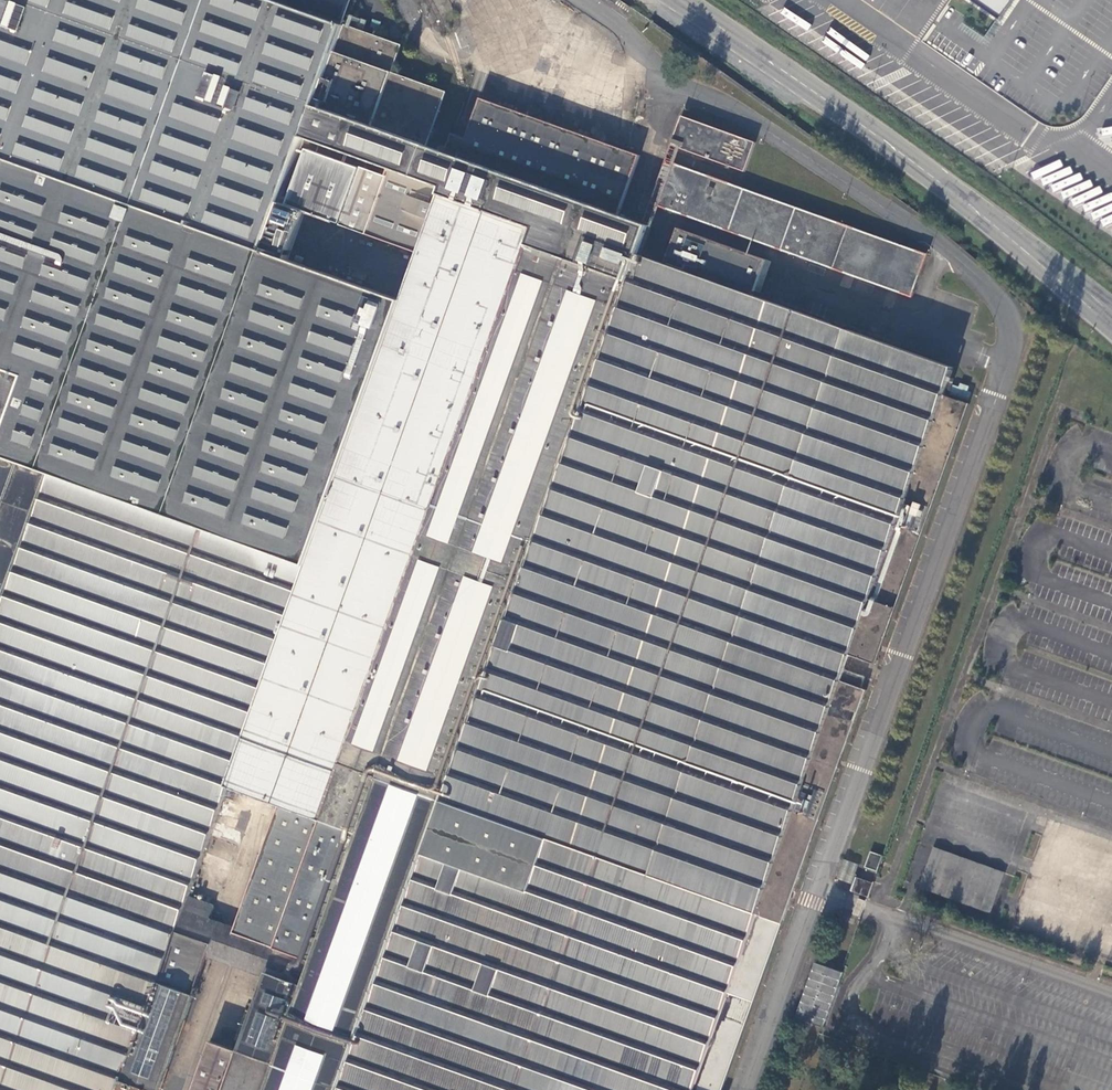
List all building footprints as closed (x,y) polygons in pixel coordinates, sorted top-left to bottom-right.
[(225,924),(213,919),(217,907),(189,897),(201,862),(218,868),(213,882),(221,885),(230,860),(205,852),(211,835),(238,844),(243,832),(216,822),(229,785),(245,739),(342,774),(279,948),(242,1053),(214,1043),(197,1089),(724,1089),(869,691),(843,682),(852,656),(878,666),(972,403),(948,394),(957,370),(974,376),(988,336),(974,330),(983,305),(938,289),(929,314),(922,314),(911,316),(784,270),(772,303),(747,294),(760,258),(672,226),(659,262),(641,256),(652,227),(622,217),(644,157),(472,96),(451,152),(429,144),(448,91),(393,71),(403,45),(346,24),(356,0),(0,0),(0,1089),(165,1089),(225,924)] [(994,12),(1002,0),(975,0),(994,12)] [(746,172),(757,140),(684,114),(672,145),(746,172)] [(931,253),(668,159),(652,202),(914,298),(931,253)] [(236,932),(279,948),(342,774),(245,739),(229,785),(282,805),(236,932)] [(1007,875),(934,848),(920,886),(993,912),(1007,875)] [(885,857),(873,852),(868,867),(880,872),(885,857)] [(877,883),(858,876),(852,891),(872,898),(877,883)] [(846,973),(819,964),(800,1017),(827,1027),(846,973)]
